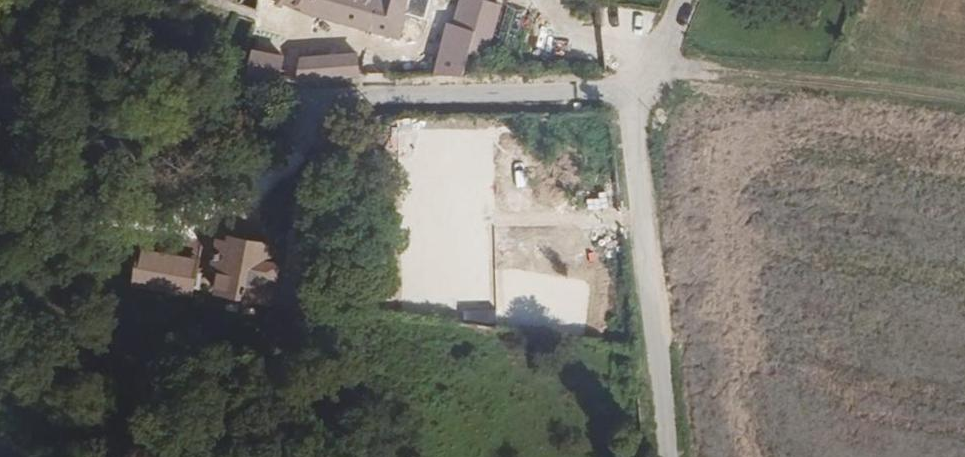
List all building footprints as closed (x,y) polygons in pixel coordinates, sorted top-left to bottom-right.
[(307,10),(310,11),(398,36),(407,13),(426,17),(431,0),(282,0),(307,10)] [(437,49),(467,57),(469,51),(483,0),(456,0),(450,22),(445,22),(437,49)] [(500,5),(483,0),(469,51),(486,56),(500,5)] [(521,12),(505,8),(493,49),(498,51),(495,59),(507,63),(521,12)] [(253,49),(248,72),(277,79),(279,54),(253,49)] [(437,49),(430,74),(463,73),(467,57),(437,49)] [(299,55),(297,79),(312,78),(332,76),(352,75),(361,75),(360,67),(357,67),(356,52),(299,55)] [(230,243),(212,239),(207,267),(217,269),(213,291),(218,292),(243,296),(267,301),(270,289),(270,283),(276,251),(255,247),(230,243)] [(195,260),(140,248),(133,282),(190,293),(195,260)] [(238,300),(243,296),(218,292),(221,297),(238,300)]
